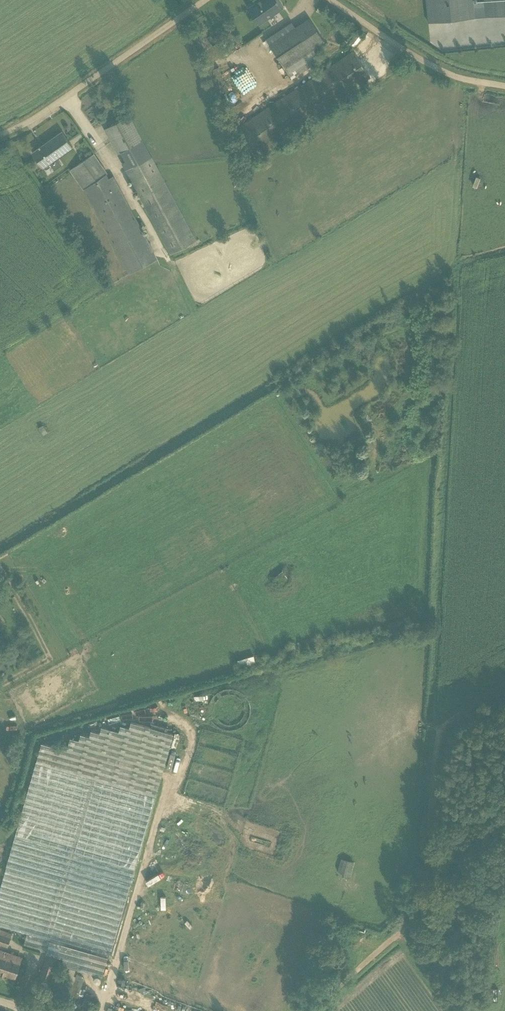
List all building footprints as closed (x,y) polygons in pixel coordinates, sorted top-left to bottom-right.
[(285,7),(281,0),(257,0),(248,7),(260,25),(285,7)] [(411,23),(504,13),(504,0),(410,0),(411,23)] [(291,23),(266,39),(290,77),(311,64),(306,56),(323,45),(308,21),(295,29),(291,23)] [(350,43),(355,36),(350,34),(346,41),(350,43)] [(352,53),(239,126),(254,149),(368,77),(352,53)] [(240,72),(236,74),(233,69),(225,73),(234,88),(245,81),(240,72)] [(129,117),(105,129),(170,257),(194,245),(129,117)] [(45,167),(75,147),(63,130),(33,150),(45,167)] [(93,156),(71,169),(82,188),(127,278),(156,261),(113,178),(108,180),(93,156)] [(0,885),(0,921),(28,929),(24,943),(106,966),(171,735),(131,724),(130,729),(120,726),(119,731),(103,727),(101,732),(94,730),(92,736),(81,733),(79,740),(70,737),(66,750),(40,743),(0,885)] [(342,856),(338,872),(350,875),(354,859),(342,856)] [(167,883),(173,881),(167,867),(161,869),(167,883)] [(15,975),(22,954),(6,949),(10,939),(0,936),(0,970),(15,975)] [(45,953),(39,969),(51,974),(57,958),(45,953)]
